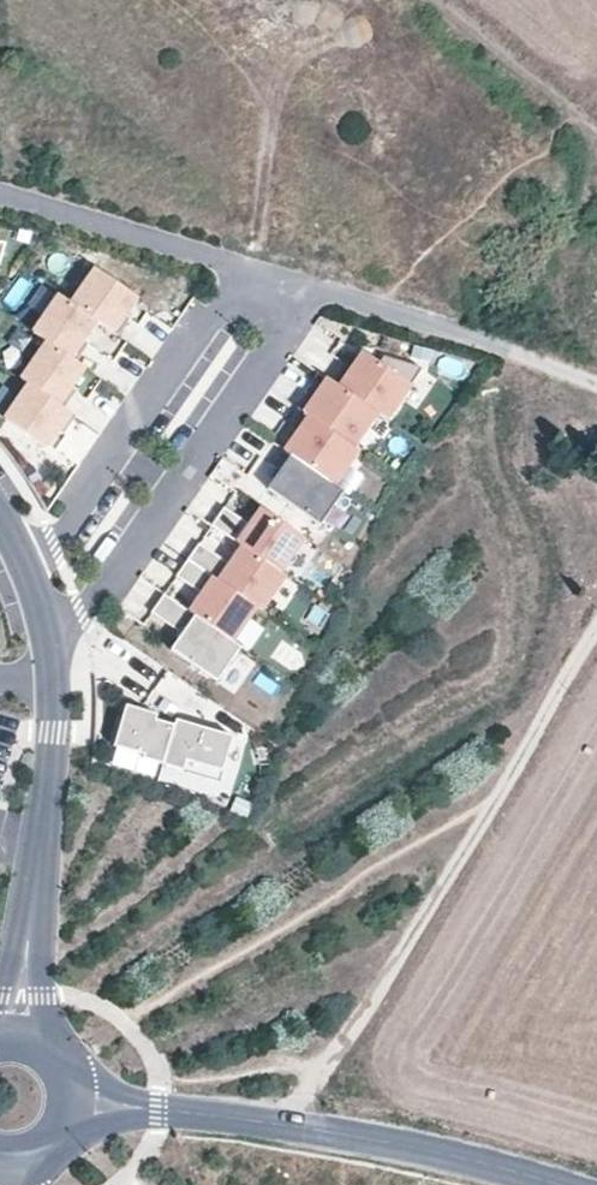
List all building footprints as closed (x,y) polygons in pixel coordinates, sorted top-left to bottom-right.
[(96,320),(118,335),(129,318),(125,315),(137,297),(96,268),(71,303),(96,320)] [(71,303),(59,295),(33,332),(47,342),(75,361),(87,343),(82,340),(96,320),(71,303)] [(75,361),(47,342),(21,379),(29,384),(63,408),(75,390),(70,387),(84,367),(75,361)] [(346,364),(333,382),(377,413),(387,420),(423,369),(385,357),(380,364),(364,353),(353,369),(346,364)] [(333,382),(328,379),(315,398),(308,393),(297,408),(302,412),(353,448),(377,413),(333,382)] [(63,408),(29,384),(17,402),(6,417),(5,419),(46,447),(58,430),(63,433),(75,416),(63,408)] [(17,402),(1,391),(0,392),(0,413),(6,417),(17,402)] [(334,486),(358,451),(353,448),(302,412),(291,428),(298,433),(285,452),(334,486)] [(285,452),(284,450),(273,466),(280,471),(268,489),(321,526),(344,493),(334,486),(285,452)] [(213,525),(243,547),(281,573),(305,538),(262,509),(251,525),(225,507),(213,525)] [(200,543),(188,560),(257,607),(262,611),(286,576),(281,573),(243,547),(231,565),(200,543)] [(203,594),(190,612),(233,642),(257,607),(188,560),(177,576),(203,594)] [(190,612),(164,594),(152,613),(183,634),(171,650),(217,682),(241,648),(233,642),(190,612)] [(143,759),(163,765),(175,726),(156,720),(157,715),(126,705),(114,747),(144,756),(143,759)] [(233,737),(176,720),(175,726),(163,765),(220,782),(233,737)]
